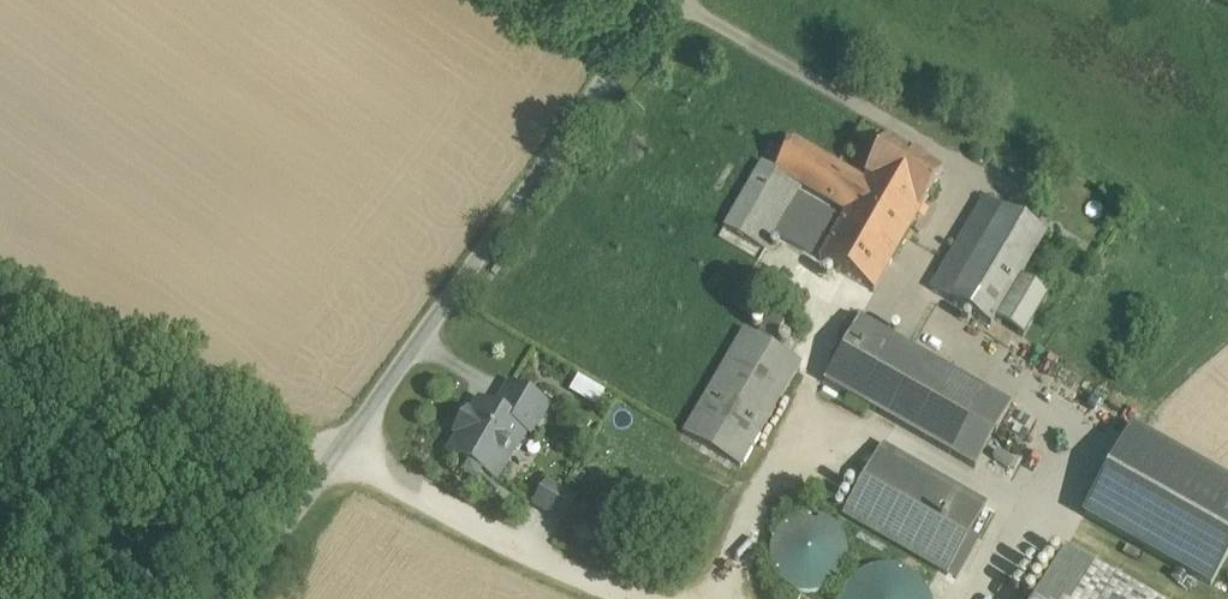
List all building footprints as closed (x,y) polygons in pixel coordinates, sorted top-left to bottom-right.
[(792,135),(739,229),(774,249),(781,237),(886,295),(958,165),(888,127),(861,174),(792,135)] [(1044,242),(1002,215),(950,297),(1020,342),(1050,295),(1021,277),(1044,242)] [(1010,407),(859,322),(823,385),(974,470),(1010,407)] [(809,369),(745,333),(690,430),(754,467),(809,369)] [(577,372),(568,390),(598,405),(607,387),(577,372)] [(497,416),(480,406),(451,460),(499,486),(514,459),(536,470),(550,443),(535,435),(554,400),(517,380),(497,416)] [(1081,517),(1215,593),(1227,571),(1227,486),(1130,431),(1081,517)] [(990,509),(884,449),(844,517),(950,578),(990,509)] [(539,478),(529,506),(566,519),(576,491),(539,478)] [(819,598),(823,598),(855,541),(795,507),(761,567),(819,598)] [(1066,550),(1037,598),(1151,598),(1066,550)] [(861,557),(848,598),(934,598),(939,581),(861,557)]
